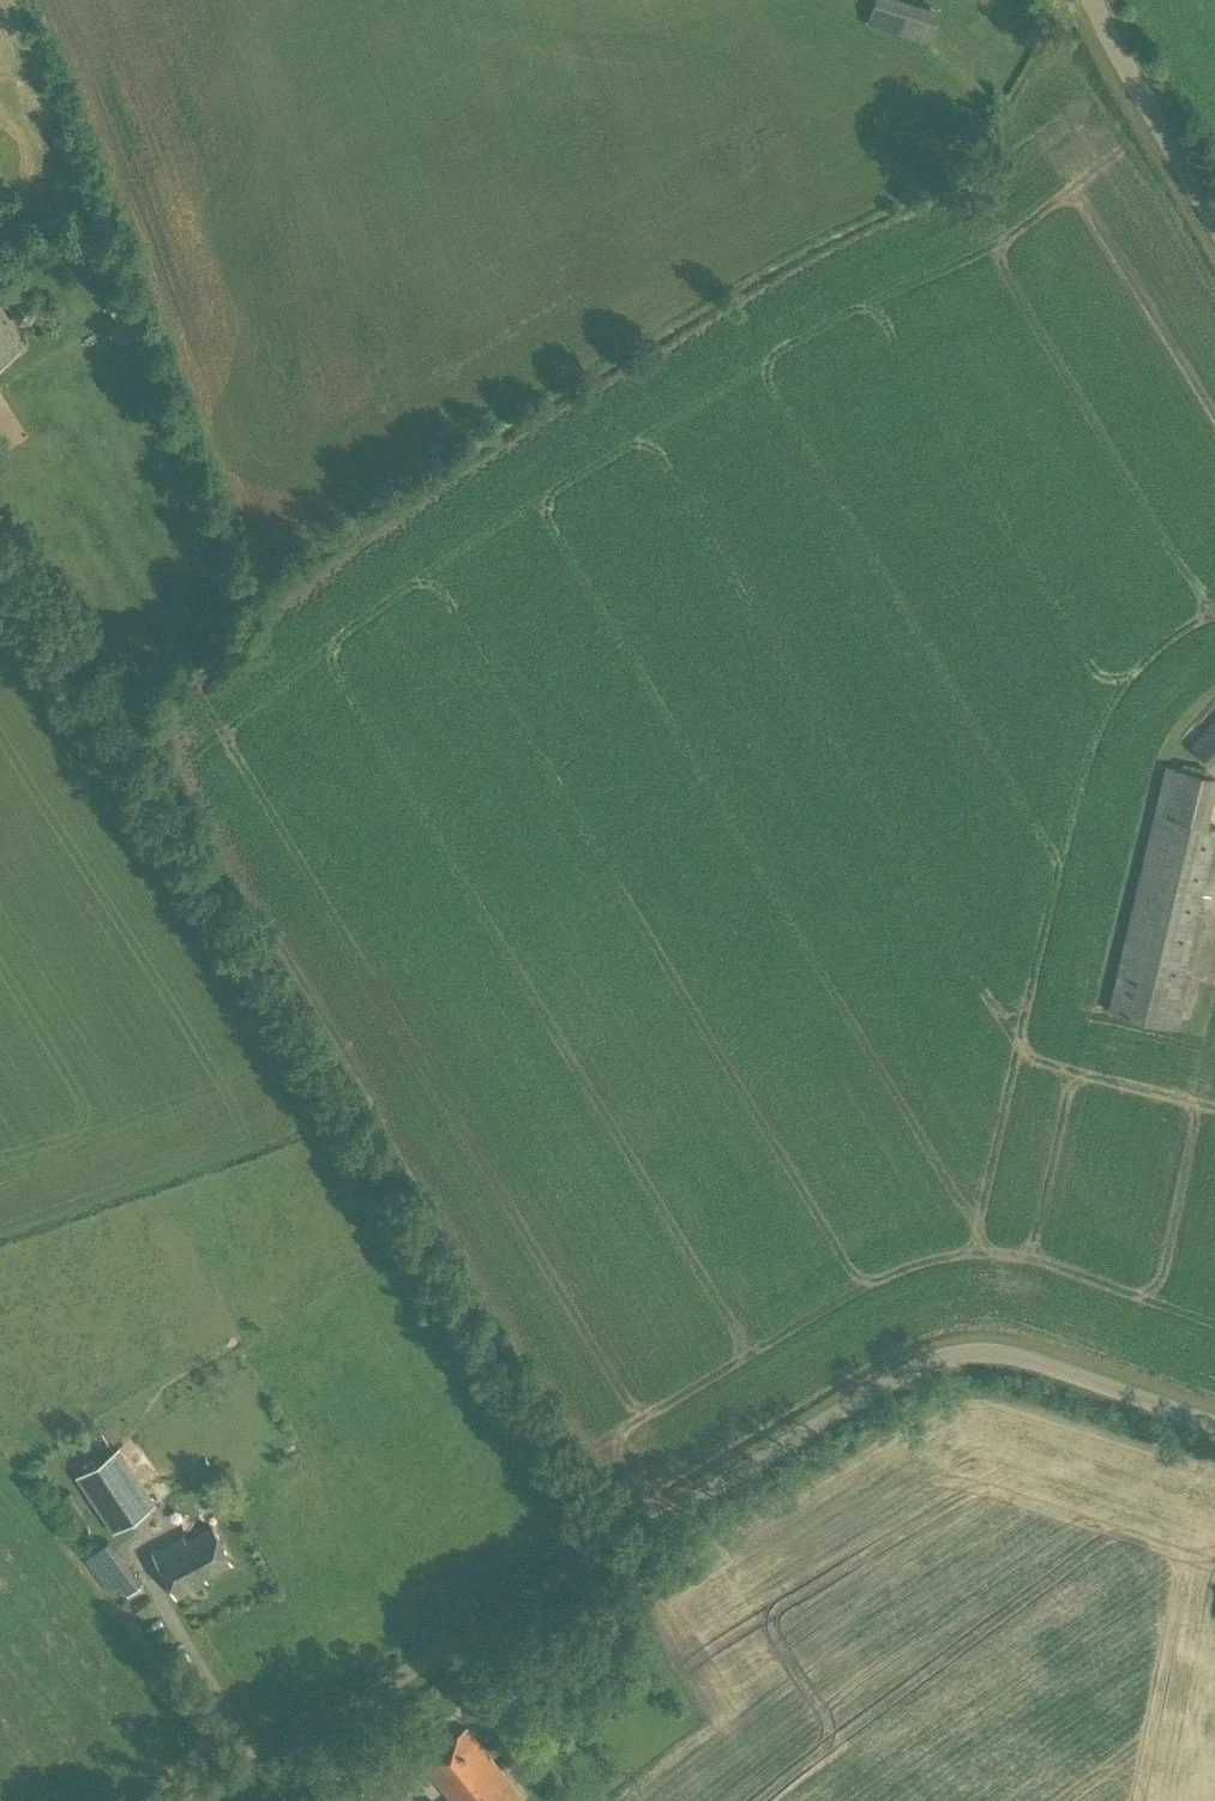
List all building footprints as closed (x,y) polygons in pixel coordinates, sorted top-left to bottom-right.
[(940,7),(915,0),(872,0),(865,23),(929,42),(940,7)] [(90,231),(85,244),(100,251),(105,238),(90,231)] [(20,349),(0,317),(0,361),(20,349)] [(1214,768),(1214,716),(1189,745),(1214,768)] [(1208,768),(1182,762),(1180,769),(1168,766),(1111,1013),(1178,1028),(1214,871),(1214,828),(1207,826),(1214,789),(1214,777),(1207,775),(1208,768)] [(112,1532),(156,1504),(119,1447),(75,1476),(112,1532)] [(230,1560),(213,1525),(185,1539),(183,1535),(153,1550),(176,1595),(206,1580),(203,1574),(230,1560)] [(129,1592),(141,1583),(109,1540),(95,1551),(122,1587),(124,1586),(129,1592)] [(522,1796),(467,1726),(422,1762),(453,1800),(515,1800),(522,1796)]
